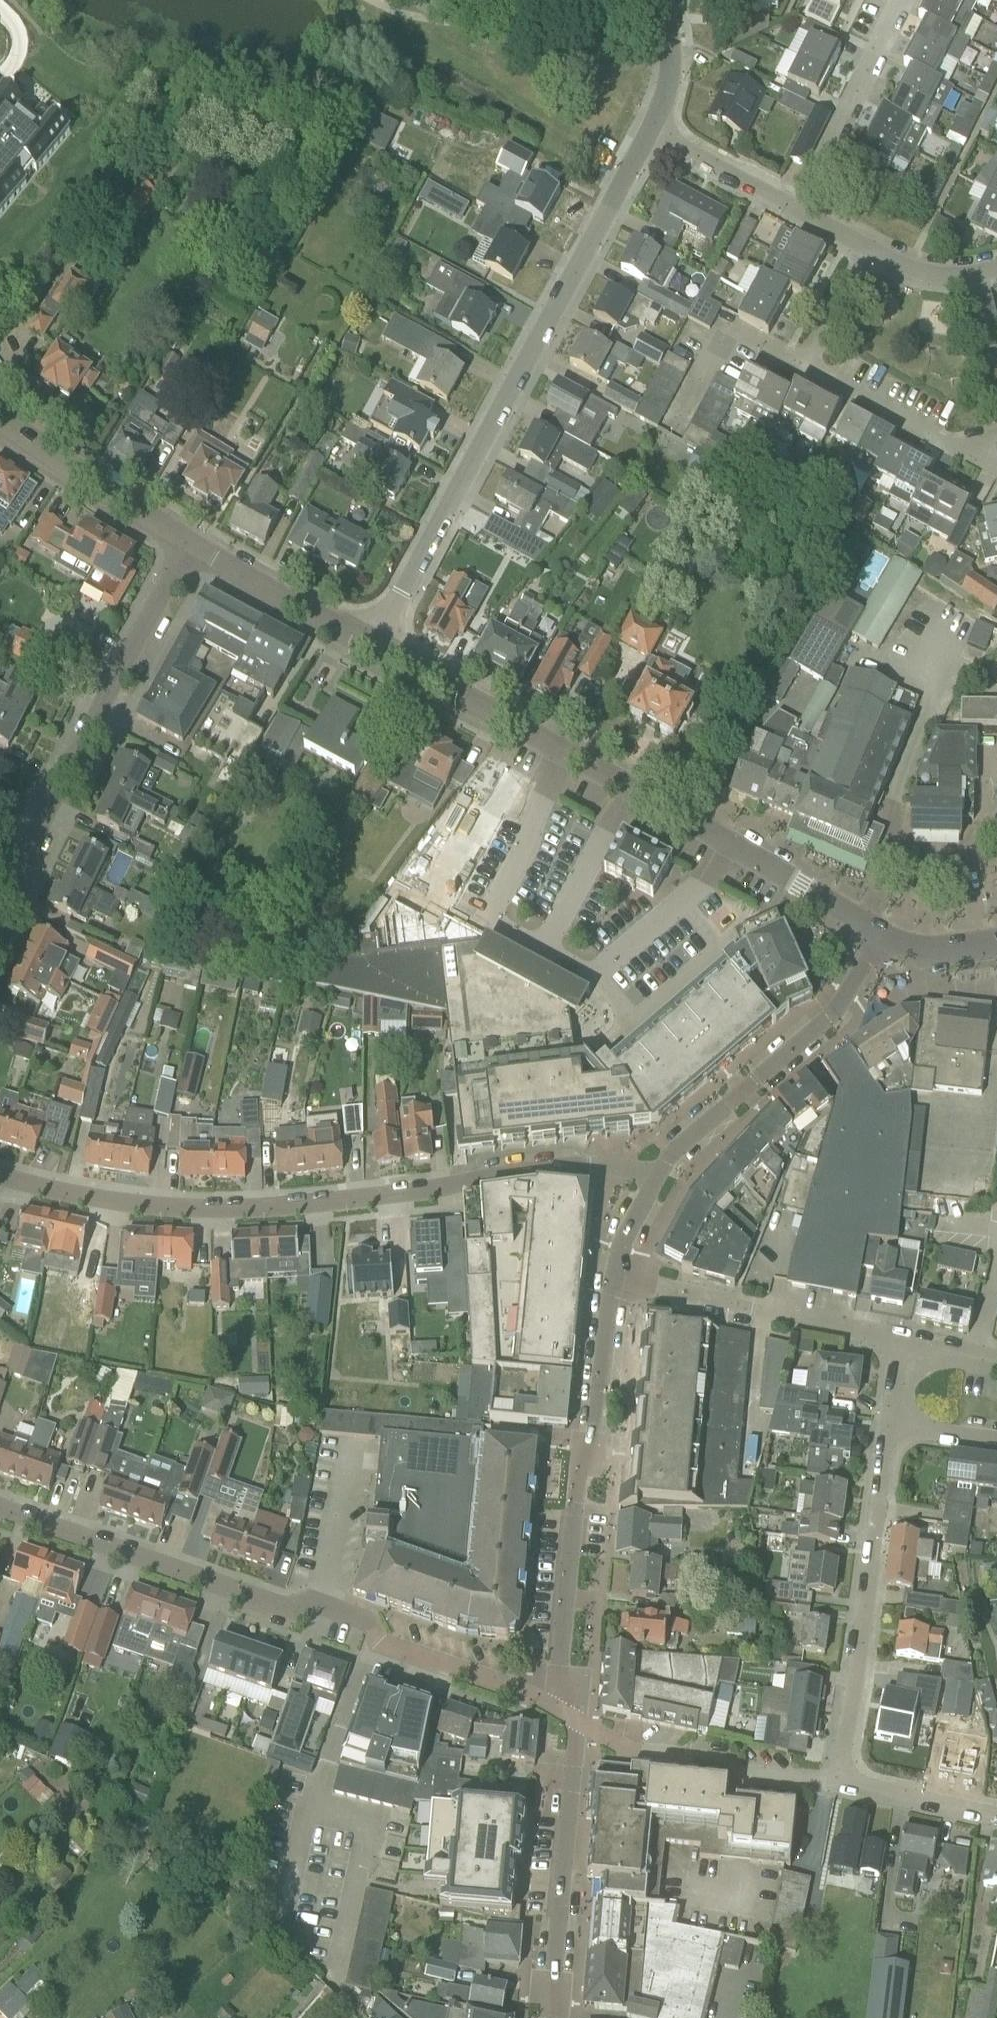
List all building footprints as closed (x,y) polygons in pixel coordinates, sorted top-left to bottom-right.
[(707,7),(712,8),(725,9),(770,12),(770,9),(771,0),(708,0),(707,7)] [(805,18),(831,30),(846,0),(814,0),(805,18)] [(958,38),(958,37),(963,39),(974,18),(971,16),(971,17),(939,0),(928,0),(919,18),(927,22),(958,38)] [(971,16),(979,0),(939,0),(971,17),(971,16)] [(736,18),(733,50),(770,33),(771,21),(736,18)] [(799,31),(788,53),(800,59),(831,74),(842,51),(834,47),(839,37),(837,36),(821,28),(816,26),(808,22),(802,33),(799,31)] [(927,22),(916,44),(946,60),(958,38),(927,22)] [(935,82),(935,81),(946,60),(916,44),(904,65),(912,69),(935,82)] [(735,53),(730,63),(741,69),(746,58),(735,53)] [(758,64),(746,58),(741,69),(753,74),(758,64)] [(800,59),(784,92),(787,93),(806,103),(811,92),(820,97),(831,74),(800,59)] [(996,82),(996,66),(993,64),(986,79),(996,84),(996,82)] [(912,69),(901,91),(932,107),(942,112),(953,89),(944,84),(943,85),(935,81),(935,82),(912,69)] [(989,98),(996,84),(986,79),(979,93),(989,98)] [(774,103),(763,98),(764,96),(732,80),(712,118),(720,122),(719,125),(722,127),(724,124),(747,136),(758,112),(767,117),(774,103)] [(26,183),(36,171),(70,131),(53,117),(42,108),(42,109),(37,114),(36,115),(25,107),(8,92),(5,89),(0,85),(0,215),(26,183)] [(890,112),(921,128),(932,107),(901,91),(890,112)] [(787,93),(780,107),(810,122),(817,109),(806,103),(787,93)] [(805,168),(832,116),(817,109),(810,122),(791,160),(805,168)] [(884,109),(872,131),(909,150),(916,153),(927,132),(921,128),(890,112),(884,109)] [(974,128),(981,114),(971,109),(964,123),(974,128)] [(370,114),(357,140),(385,154),(392,140),(399,126),(384,119),(373,113),(371,112),(370,114)] [(967,143),(974,128),(964,123),(957,138),(967,143)] [(909,150),(872,131),(860,153),(868,157),(863,167),(885,179),(895,160),(909,167),(916,153),(909,150)] [(953,145),(949,152),(959,158),(963,150),(953,145)] [(486,188),(476,207),(485,212),(510,226),(526,235),(533,221),(544,227),(561,195),(543,185),(526,176),(534,162),(508,148),(496,170),(506,175),(496,194),(495,193),(486,188)] [(942,167),(952,172),(959,158),(949,152),(942,167)] [(987,190),(996,195),(996,171),(987,190)] [(923,198),(935,204),(944,187),(932,180),(923,198)] [(431,206),(439,190),(428,184),(420,200),(431,206)] [(668,235),(661,249),(671,254),(679,240),(678,240),(684,228),(711,243),(726,215),(674,188),(653,227),(668,235)] [(471,207),(439,190),(431,206),(462,223),(471,207)] [(970,224),(996,238),(996,195),(987,190),(970,224)] [(486,268),(496,273),(513,283),(529,254),(503,240),(510,226),(485,212),(473,234),(497,247),(486,268)] [(747,219),(737,237),(735,241),(746,247),(758,225),(747,219)] [(796,236),(784,258),(814,275),(827,253),(796,236)] [(737,262),(746,247),(735,241),(726,256),(737,262)] [(396,242),(388,257),(398,263),(406,247),(396,242)] [(693,308),(662,291),(680,259),(671,254),(661,249),(658,255),(636,243),(621,270),(643,282),(636,296),(663,310),(677,318),(677,317),(686,322),(687,318),(693,308)] [(784,258),(771,280),(792,292),(802,298),(814,275),(784,258)] [(710,275),(721,281),(728,266),(718,261),(710,275)] [(438,265),(426,287),(446,298),(445,298),(451,301),(439,321),(452,329),(462,334),(480,344),(495,316),(474,304),(482,289),(464,279),(438,265)] [(30,330),(42,338),(62,308),(68,313),(87,285),(72,275),(62,288),(58,285),(39,313),(41,314),(30,330)] [(698,297),(709,303),(721,281),(710,275),(698,297)] [(750,297),(781,313),(792,292),(771,280),(762,275),(750,297)] [(663,310),(636,296),(623,289),(619,297),(609,292),(601,306),(598,306),(594,312),(596,316),(595,318),(617,330),(625,317),(643,327),(646,322),(653,326),(663,310)] [(698,297),(693,308),(716,320),(721,310),(709,303),(698,297)] [(781,313),(750,297),(739,318),(769,335),(781,313)] [(687,318),(711,331),(716,320),(693,308),(687,318)] [(262,314),(249,337),(266,347),(274,331),(268,328),(272,320),(262,314)] [(420,387),(430,393),(447,402),(463,373),(445,363),(453,349),(395,317),(382,340),(415,357),(415,358),(431,367),(420,387)] [(993,348),(987,325),(976,328),(982,351),(993,348)] [(642,335),(632,354),(659,368),(669,349),(642,335)] [(355,356),(361,341),(346,336),(341,352),(355,356)] [(584,337),(570,365),(587,374),(595,378),(606,384),(617,364),(626,368),(626,367),(633,355),(614,344),(610,351),(602,347),(584,337)] [(58,392),(60,390),(73,399),(82,385),(90,391),(99,378),(91,372),(91,371),(89,370),(91,366),(80,359),(78,362),(69,357),(75,347),(65,340),(59,350),(58,349),(46,369),(51,372),(44,383),(58,392)] [(663,365),(685,377),(691,367),(668,354),(663,365)] [(633,355),(626,367),(636,372),(642,360),(633,355)] [(657,375),(679,387),(685,377),(663,365),(657,375)] [(750,420),(756,410),(756,409),(773,379),(751,367),(740,387),(734,397),(741,401),(735,412),(750,420)] [(993,399),(996,398),(996,372),(987,374),(993,399)] [(651,385),(673,398),(679,387),(657,375),(651,385)] [(734,398),(734,397),(740,387),(718,375),(712,386),(734,398)] [(756,410),(750,420),(772,432),(777,423),(776,423),(794,391),(773,379),(756,409),(756,410)] [(776,423),(777,423),(798,435),(821,394),(799,382),(794,391),(776,423)] [(618,413),(584,395),(583,398),(559,385),(547,407),(557,413),(549,428),(580,445),(589,450),(595,439),(607,417),(613,420),(618,413)] [(613,405),(634,416),(641,402),(610,385),(602,399),(613,405)] [(651,385),(645,395),(668,408),(673,398),(651,385)] [(707,396),(728,408),(734,398),(712,386),(707,396)] [(390,442),(387,446),(393,449),(407,457),(412,449),(420,453),(428,438),(434,441),(440,430),(434,427),(435,426),(426,421),(435,406),(417,396),(413,394),(410,399),(392,390),(371,428),(391,439),(390,442)] [(798,435),(821,447),(843,406),(821,394),(798,435)] [(640,406),(662,418),(668,408),(645,395),(640,406)] [(120,439),(109,456),(138,474),(149,458),(159,442),(163,444),(174,451),(196,416),(185,409),(184,410),(179,407),(171,422),(171,423),(168,427),(154,418),(160,409),(140,396),(128,414),(134,418),(120,439)] [(722,419),(728,408),(707,396),(701,406),(722,419)] [(634,416),(656,428),(662,418),(640,406),(634,416)] [(717,429),(722,419),(701,406),(695,417),(717,429)] [(836,441),(857,453),(858,453),(874,424),(852,411),(836,441)] [(711,439),(713,435),(717,429),(695,417),(690,427),(711,439)] [(849,466),(870,478),(873,473),(874,473),(879,465),(880,465),(892,444),(896,436),(874,424),(858,453),(857,453),(849,466)] [(393,449),(387,446),(367,435),(367,436),(350,426),(342,441),(361,452),(356,461),(371,469),(361,488),(376,496),(378,492),(394,501),(410,472),(406,470),(412,459),(407,457),(393,449)] [(586,473),(595,456),(559,437),(557,441),(535,430),(520,458),(543,470),(554,450),(564,456),(562,460),(586,473)] [(688,430),(682,441),(703,453),(709,442),(688,430)] [(197,434),(181,460),(194,468),(186,483),(223,505),(232,491),(235,493),(246,476),(250,469),(230,458),(232,454),(210,442),(197,434)] [(301,505),(324,461),(338,442),(327,434),(312,455),(311,454),(288,498),(301,505)] [(709,442),(703,453),(726,466),(732,455),(709,442)] [(873,473),(870,478),(870,480),(879,485),(883,478),(895,485),(896,486),(913,456),(892,444),(880,465),(879,465),(874,473),(873,473)] [(764,449),(756,463),(768,469),(775,455),(764,449)] [(720,485),(729,468),(701,452),(691,469),(720,485)] [(896,486),(895,485),(888,497),(910,509),(917,497),(918,497),(930,475),(934,468),(913,456),(896,486)] [(12,527),(17,519),(38,488),(29,482),(30,480),(0,460),(0,519),(12,527)] [(551,472),(543,488),(573,504),(581,489),(551,472)] [(917,497),(910,509),(905,518),(927,531),(927,530),(934,517),(935,517),(951,487),(930,475),(918,497),(917,497)] [(573,504),(543,488),(542,488),(523,478),(520,485),(509,479),(497,501),(511,508),(510,510),(522,517),(515,530),(514,531),(534,542),(535,541),(548,515),(557,520),(558,519),(567,525),(581,508),(573,504)] [(257,480),(231,528),(263,546),(278,518),(266,512),(277,491),(257,480)] [(603,481),(583,511),(599,523),(621,494),(603,481)] [(823,482),(818,493),(831,500),(837,490),(823,482)] [(927,530),(959,548),(979,513),(969,507),(973,499),(951,487),(935,517),(934,517),(927,530)] [(629,516),(640,501),(628,492),(617,508),(629,516)] [(837,494),(831,504),(849,517),(854,508),(837,494)] [(849,517),(861,524),(871,506),(859,499),(854,508),(849,517)] [(308,510),(303,519),(294,537),(306,544),(302,551),(327,564),(327,562),(325,561),(328,555),(356,571),(371,544),(353,535),(332,522),(330,525),(321,520),(321,518),(308,510)] [(985,563),(996,560),(996,511),(983,515),(986,526),(976,529),(985,563)] [(878,516),(873,526),(888,534),(893,524),(878,516)] [(491,517),(483,534),(502,545),(538,564),(550,549),(535,541),(534,542),(514,531),(515,530),(491,517)] [(48,519),(34,542),(45,548),(45,550),(57,557),(59,558),(62,553),(93,571),(111,539),(109,538),(108,534),(102,531),(98,532),(88,526),(80,539),(74,536),(72,540),(68,537),(66,541),(55,535),(60,526),(48,519)] [(112,538),(94,569),(82,589),(115,607),(134,574),(130,572),(132,568),(127,565),(135,552),(112,538)] [(909,562),(914,552),(899,543),(894,552),(909,562)] [(14,551),(8,562),(21,569),(27,558),(14,551)] [(613,554),(607,564),(616,570),(623,560),(613,554)] [(861,613),(850,634),(878,650),(921,576),(893,560),(861,613)] [(939,584),(985,614),(996,596),(996,595),(965,574),(964,575),(949,566),(939,584)] [(434,617),(426,632),(451,646),(456,636),(460,638),(470,620),(472,617),(471,617),(483,594),(456,579),(454,578),(441,600),(439,599),(431,615),(434,617)] [(263,622),(256,618),(207,591),(186,629),(184,629),(147,698),(146,697),(138,718),(184,744),(217,687),(199,677),(202,669),(200,664),(194,661),(205,643),(242,662),(263,622)] [(821,683),(850,634),(861,613),(827,594),(788,663),(785,661),(764,697),(779,706),(799,670),(821,683)] [(526,621),(530,612),(536,602),(525,596),(521,605),(518,603),(513,614),(502,634),(492,629),(475,660),(497,672),(525,620),(526,621)] [(530,612),(540,617),(546,607),(536,602),(530,612)] [(617,643),(647,659),(660,634),(630,618),(617,643)] [(525,620),(497,672),(519,684),(529,666),(536,654),(542,641),(532,636),(537,627),(526,621),(525,620)] [(192,746),(227,764),(217,783),(230,790),(264,734),(249,725),(266,694),(274,699),(284,680),(294,662),(304,644),(263,622),(242,662),(192,746)] [(976,622),(967,644),(985,652),(994,630),(976,622)] [(51,674),(52,672),(60,648),(23,630),(20,636),(14,649),(11,657),(51,674)] [(586,658),(578,674),(591,680),(599,665),(614,639),(601,631),(592,647),(586,658)] [(2,653),(11,657),(14,649),(20,636),(11,632),(2,653)] [(60,648),(52,672),(60,676),(65,668),(75,674),(90,646),(65,632),(60,648)] [(541,672),(531,690),(555,703),(563,688),(570,692),(578,677),(576,676),(578,674),(586,658),(592,647),(580,641),(572,655),(572,654),(567,638),(561,635),(541,672)] [(636,690),(629,686),(621,702),(634,709),(630,716),(647,726),(650,722),(659,727),(657,731),(674,740),(683,722),(688,724),(695,710),(691,707),(701,688),(687,681),(690,676),(674,668),(671,672),(651,661),(636,690)] [(777,759),(759,804),(798,820),(795,827),(803,830),(800,836),(868,866),(882,834),(868,828),(911,724),(907,723),(917,699),(851,671),(839,699),(845,702),(837,719),(830,715),(818,744),(826,747),(821,762),(816,760),(811,774),(803,770),(814,743),(807,740),(836,691),(821,683),(796,727),(790,737),(777,759)] [(23,716),(39,687),(11,672),(4,685),(0,683),(0,704),(23,716)] [(353,778),(354,779),(369,752),(346,738),(358,715),(332,700),(313,736),(278,717),(262,749),(282,760),(276,771),(291,779),(303,756),(351,782),(353,778)] [(23,716),(0,704),(0,742),(8,746),(23,716)] [(996,728),(996,704),(961,704),(961,727),(996,728)] [(740,774),(732,793),(759,804),(777,759),(790,737),(775,731),(764,727),(756,736),(746,759),(740,774)] [(972,822),(973,766),(973,736),(934,735),(904,809),(910,809),(910,838),(959,839),(959,822),(972,822)] [(434,742),(434,743),(423,736),(411,758),(412,758),(405,772),(399,769),(390,786),(406,795),(412,784),(439,799),(445,787),(446,788),(461,761),(449,754),(450,751),(434,742)] [(112,789),(168,816),(173,808),(173,806),(139,790),(149,768),(121,755),(113,771),(119,774),(112,789)] [(173,777),(178,766),(159,756),(154,768),(173,777)] [(367,766),(349,799),(366,810),(368,807),(380,791),(390,779),(367,766)] [(449,907),(506,801),(514,786),(483,769),(426,873),(456,889),(447,906),(449,907)] [(164,825),(168,816),(112,789),(97,820),(119,831),(130,808),(164,825)] [(380,791),(368,807),(378,812),(387,795),(380,791)] [(173,808),(168,816),(177,821),(181,812),(173,808)] [(195,816),(190,825),(205,833),(210,823),(195,816)] [(672,861),(624,835),(605,870),(624,880),(622,883),(633,889),(635,886),(654,896),(672,861)] [(136,841),(130,852),(138,856),(149,861),(154,849),(136,841)] [(70,876),(92,886),(107,855),(85,845),(70,876)] [(57,889),(49,905),(67,913),(77,918),(85,922),(90,912),(92,908),(108,915),(110,911),(114,913),(119,903),(112,899),(91,888),(92,886),(70,876),(63,891),(57,889)] [(117,889),(112,899),(119,903),(158,922),(165,909),(131,892),(129,895),(117,889)] [(329,972),(316,988),(334,992),(349,995),(377,1001),(407,1007),(445,1015),(457,1097),(462,1138),(457,1138),(460,1156),(465,1155),(494,1152),(495,1152),(495,1151),(494,1147),(501,1146),(502,1150),(502,1151),(503,1151),(525,1149),(526,1148),(526,1147),(525,1143),(532,1142),(533,1146),(533,1148),(534,1147),(556,1145),(557,1145),(557,1144),(556,1140),(563,1139),(563,1143),(564,1144),(565,1144),(586,1141),(587,1141),(587,1140),(587,1136),(600,1134),(652,1128),(626,1083),(609,1085),(603,1078),(585,1058),(575,1059),(569,1008),(570,1008),(578,994),(564,987),(563,985),(562,984),(561,983),(560,983),(559,982),(559,981),(558,980),(557,980),(557,979),(556,979),(555,978),(554,977),(553,977),(552,976),(551,975),(543,971),(499,948),(487,942),(441,918),(437,926),(393,902),(384,921),(387,954),(380,955),(378,938),(350,941),(329,972)] [(774,1025),(785,1015),(790,1012),(789,1010),(813,999),(777,919),(734,939),(741,955),(737,959),(734,955),(723,965),(726,968),(733,975),(731,976),(735,981),(719,995),(722,999),(709,1010),(706,1006),(667,1039),(671,1043),(649,1062),(646,1058),(622,1078),(626,1083),(652,1128),(773,1024),(774,1025)] [(37,930),(22,960),(59,977),(66,981),(69,982),(78,963),(64,957),(69,946),(37,930)] [(132,939),(123,957),(135,963),(144,945),(132,939)] [(135,963),(123,957),(114,953),(108,966),(129,976),(135,963)] [(69,982),(66,981),(59,977),(22,960),(8,990),(40,1006),(46,994),(60,1000),(69,982)] [(201,967),(189,964),(184,987),(196,990),(201,967)] [(204,969),(202,981),(213,983),(215,972),(204,969)] [(237,976),(215,972),(213,983),(202,981),(200,989),(233,996),(237,976)] [(245,982),(243,992),(257,995),(260,985),(245,982)] [(118,1006),(102,1038),(91,1061),(104,1067),(137,997),(125,991),(118,1006)] [(346,1009),(349,995),(334,992),(332,1006),(346,1009)] [(101,998),(85,1031),(102,1038),(118,1006),(101,998)] [(364,1010),(363,1037),(377,1037),(377,1023),(377,1012),(377,1001),(364,1001),(364,1010)] [(377,1012),(377,1023),(406,1024),(407,1007),(377,1001),(377,1012)] [(983,1095),(989,1025),(990,1012),(969,1010),(948,1008),(948,1009),(941,1009),(941,1005),(921,1003),(920,1009),(918,1038),(913,1089),(983,1095)] [(845,1044),(847,1048),(885,1101),(910,1095),(908,1055),(910,1053),(918,1038),(920,1009),(899,1010),(887,1018),(846,1043),(845,1044)] [(162,1011),(158,1026),(175,1031),(178,1015),(162,1011)] [(319,1028),(322,1018),(303,1013),(300,1023),(319,1028)] [(443,1016),(413,1014),(412,1032),(442,1034),(442,1033),(445,1033),(446,1023),(442,1023),(443,1016)] [(43,1043),(47,1029),(48,1026),(17,1017),(12,1034),(43,1043)] [(69,1055),(85,1059),(92,1045),(74,1039),(69,1055)] [(34,1046),(17,1040),(14,1050),(31,1055),(34,1046)] [(833,1110),(826,1136),(805,1214),(791,1265),(787,1286),(806,1290),(812,1261),(825,1263),(837,1265),(852,1268),(846,1297),(856,1298),(860,1278),(861,1268),(866,1241),(866,1239),(897,1242),(902,1195),(911,1109),(910,1095),(885,1101),(847,1048),(822,1065),(833,1082),(839,1088),(833,1110)] [(268,1067),(262,1102),(281,1106),(288,1070),(268,1067)] [(195,1099),(201,1073),(182,1068),(176,1094),(195,1099)] [(79,1119),(94,1123),(105,1073),(90,1070),(90,1072),(87,1084),(87,1087),(82,1105),(79,1119)] [(826,1097),(822,1092),(809,1075),(790,1090),(826,1136),(833,1110),(826,1097)] [(82,1105),(87,1087),(65,1080),(59,1097),(82,1105)] [(169,1118),(176,1083),(161,1080),(154,1115),(169,1118)] [(375,1136),(376,1145),(378,1165),(401,1162),(398,1142),(394,1104),(398,1104),(396,1087),(376,1090),(382,1135),(375,1136)] [(781,1208),(805,1214),(826,1136),(790,1090),(771,1105),(772,1106),(799,1142),(791,1161),(782,1184),(787,1185),(781,1208)] [(431,1109),(418,1110),(417,1101),(402,1103),(407,1142),(409,1161),(431,1159),(428,1139),(428,1134),(433,1133),(431,1109)] [(242,1132),(259,1131),(257,1102),(240,1103),(242,1132)] [(13,1116),(4,1145),(34,1154),(38,1142),(63,1150),(67,1137),(64,1136),(73,1110),(50,1103),(45,1117),(16,1108),(13,1116)] [(772,1106),(744,1135),(782,1169),(772,1159),(780,1149),(791,1159),(791,1160),(791,1161),(799,1142),(772,1106)] [(363,1135),(363,1107),(342,1109),(345,1136),(363,1135)] [(4,1145),(13,1116),(0,1111),(0,1143),(4,1145)] [(337,1117),(306,1121),(307,1128),(308,1143),(311,1172),(343,1168),(341,1148),(338,1126),(337,1117)] [(182,1157),(181,1177),(213,1178),(214,1149),(213,1149),(213,1132),(213,1129),(214,1123),(183,1121),(183,1122),(182,1140),(182,1157)] [(179,1157),(181,1124),(168,1123),(166,1156),(179,1157)] [(104,1130),(92,1128),(86,1166),(117,1171),(123,1133),(122,1133),(119,1133),(120,1127),(104,1125),(104,1130)] [(123,1126),(122,1133),(123,1133),(117,1171),(149,1176),(156,1131),(123,1126)] [(285,1137),(275,1138),(277,1155),(279,1175),(311,1172),(308,1143),(307,1128),(284,1131),(285,1137)] [(745,1190),(765,1208),(775,1186),(782,1169),(744,1135),(717,1164),(745,1190)] [(245,1179),(245,1166),(246,1141),(232,1140),(232,1149),(214,1149),(213,1178),(245,1179)] [(260,1141),(246,1141),(245,1166),(261,1167),(260,1141)] [(690,1192),(749,1247),(755,1232),(732,1210),(739,1203),(736,1200),(745,1190),(717,1164),(690,1192)] [(537,1185),(537,1188),(463,1198),(465,1244),(470,1320),(473,1369),(495,1371),(514,1373),(561,1377),(561,1373),(572,1374),(588,1216),(588,1215),(590,1191),(537,1185)] [(682,1273),(734,1288),(750,1248),(749,1247),(690,1192),(657,1254),(684,1268),(682,1273)] [(24,1210),(20,1230),(15,1249),(27,1252),(22,1273),(43,1278),(47,1258),(50,1246),(56,1217),(24,1210)] [(915,1213),(902,1212),(901,1218),(914,1220),(915,1213)] [(56,1217),(50,1246),(69,1250),(67,1256),(81,1259),(89,1225),(56,1217)] [(123,1234),(120,1287),(137,1288),(136,1296),(156,1298),(158,1262),(160,1233),(127,1231),(127,1234),(123,1234)] [(415,1233),(410,1233),(411,1260),(416,1260),(417,1284),(427,1284),(447,1283),(448,1307),(448,1317),(468,1316),(468,1320),(470,1320),(465,1244),(463,1244),(441,1245),(440,1231),(415,1233)] [(297,1232),(264,1234),(266,1263),(266,1273),(281,1272),(282,1279),(296,1279),(297,1282),(310,1281),(306,1325),(328,1327),(332,1285),(333,1273),(311,1274),(310,1240),(298,1240),(297,1232)] [(160,1233),(158,1262),(179,1263),(178,1268),(191,1269),(192,1255),(193,1235),(160,1233)] [(232,1265),(228,1265),(228,1278),(229,1284),(266,1282),(266,1277),(266,1273),(266,1263),(264,1234),(231,1235),(232,1255),(232,1265)] [(866,1241),(861,1268),(874,1271),(879,1244),(866,1241)] [(880,1255),(876,1277),(874,1276),(870,1301),(901,1307),(904,1293),(911,1294),(918,1253),(897,1249),(895,1257),(880,1255)] [(942,1249),(937,1268),(954,1272),(959,1253),(942,1249)] [(351,1264),(346,1264),(348,1295),(353,1295),(354,1299),(355,1299),(392,1296),(392,1297),(393,1297),(391,1256),(389,1256),(390,1257),(372,1258),(372,1254),(372,1253),(352,1254),(352,1255),(352,1259),(351,1259),(351,1264)] [(959,1253),(954,1272),(971,1276),(976,1257),(959,1253)] [(812,1261),(806,1290),(819,1292),(825,1263),(812,1261)] [(825,1263),(819,1292),(831,1294),(837,1265),(825,1263)] [(837,1265),(831,1294),(846,1297),(852,1268),(837,1265)] [(229,1284),(228,1278),(211,1279),(213,1309),(230,1309),(229,1284)] [(99,1288),(94,1320),(110,1322),(115,1290),(99,1288)] [(189,1304),(205,1305),(205,1293),(190,1293),(189,1304)] [(920,1297),(918,1303),(914,1323),(941,1329),(947,1304),(920,1297)] [(968,1336),(972,1316),(974,1310),(947,1304),(941,1329),(968,1336)] [(407,1306),(388,1307),(390,1335),(409,1334),(407,1306)] [(736,1483),(741,1426),(747,1358),(749,1337),(671,1320),(672,1317),(655,1316),(645,1417),(638,1491),(621,1490),(619,1507),(639,1508),(663,1509),(683,1509),(748,1509),(755,1485),(736,1483)] [(779,1390),(791,1346),(765,1341),(759,1408),(774,1410),(824,1416),(827,1395),(833,1396),(833,1392),(858,1396),(862,1365),(837,1362),(837,1364),(818,1361),(816,1373),(808,1372),(805,1394),(779,1390)] [(813,1343),(797,1341),(795,1353),(812,1355),(813,1343)] [(421,1345),(410,1346),(410,1358),(421,1358),(421,1345)] [(6,1386),(4,1385),(8,1373),(15,1376),(24,1349),(14,1346),(5,1372),(0,1370),(0,1402),(6,1386)] [(473,1369),(467,1424),(482,1426),(482,1420),(490,1421),(492,1397),(495,1371),(473,1369)] [(101,1420),(98,1428),(85,1467),(104,1474),(118,1435),(117,1435),(121,1423),(138,1375),(116,1370),(101,1420)] [(571,1378),(561,1377),(514,1373),(495,1371),(492,1397),(562,1403),(563,1397),(571,1398),(573,1378),(571,1378)] [(269,1379),(257,1380),(258,1395),(269,1395),(269,1379)] [(229,1416),(236,1396),(212,1387),(205,1407),(229,1416)] [(318,1412),(321,1398),(299,1394),(296,1407),(318,1412)] [(492,1397),(490,1421),(568,1429),(570,1404),(562,1403),(492,1397)] [(824,1416),(774,1410),(768,1434),(810,1439),(805,1477),(823,1479),(823,1477),(829,1472),(836,1473),(837,1472),(842,1468),(842,1462),(848,1463),(852,1435),(829,1432),(831,1417),(824,1416)] [(292,1430),(294,1412),(282,1411),(280,1429),(292,1430)] [(442,1528),(525,1535),(528,1535),(531,1507),(527,1507),(529,1487),(533,1487),(534,1473),(530,1472),(531,1462),(535,1463),(537,1449),(517,1447),(482,1443),(484,1426),(482,1426),(467,1424),(324,1411),(323,1414),(320,1434),(381,1440),(372,1523),(442,1528)] [(32,1438),(31,1441),(18,1479),(49,1490),(56,1471),(61,1457),(48,1453),(50,1448),(56,1429),(37,1422),(32,1438)] [(85,1467),(98,1428),(81,1422),(67,1461),(85,1467)] [(18,1479),(31,1441),(16,1435),(14,1441),(0,1436),(0,1473),(18,1479)] [(238,1440),(223,1435),(207,1479),(223,1484),(238,1440)] [(148,1468),(130,1518),(162,1529),(164,1524),(170,1527),(177,1508),(183,1510),(186,1499),(197,1503),(215,1454),(195,1447),(187,1470),(174,1466),(164,1493),(160,1491),(164,1479),(161,1473),(148,1468)] [(969,1528),(974,1498),(979,1458),(951,1454),(947,1486),(949,1486),(947,1503),(946,1503),(943,1524),(949,1525),(969,1528)] [(979,1458),(974,1498),(996,1502),(996,1460),(979,1458)] [(99,1507),(130,1518),(148,1468),(131,1462),(125,1480),(110,1474),(99,1507)] [(773,1493),(776,1472),(759,1469),(756,1491),(773,1493)] [(303,1524),(307,1501),(311,1481),(294,1478),(291,1498),(293,1498),(289,1521),(303,1524)] [(799,1496),(805,1496),(802,1516),(841,1522),(845,1489),(800,1484),(799,1496)] [(264,1493),(243,1486),(236,1506),(215,1498),(201,1537),(213,1540),(210,1547),(242,1558),(264,1493)] [(780,1538),(809,1541),(829,1544),(831,1532),(836,1533),(837,1523),(841,1523),(841,1522),(802,1516),(794,1515),(792,1526),(782,1524),(780,1538)] [(681,1542),(682,1521),(618,1517),(616,1555),(652,1557),(653,1541),(681,1542)] [(432,1620),(442,1528),(372,1523),(369,1523),(366,1548),(370,1548),(353,1596),(386,1607),(412,1617),(414,1613),(432,1620)] [(945,1546),(952,1547),(951,1557),(965,1559),(969,1528),(949,1525),(945,1546)] [(525,1535),(442,1528),(432,1620),(431,1624),(457,1633),(478,1637),(507,1640),(519,1631),(522,1603),(518,1602),(520,1583),(523,1583),(526,1555),(523,1555),(525,1535)] [(251,1531),(242,1558),(273,1569),(285,1535),(268,1530),(266,1536),(251,1531)] [(928,1565),(930,1546),(918,1545),(919,1537),(892,1534),(889,1561),(928,1565)] [(970,1543),(969,1555),(980,1557),(982,1545),(970,1543)] [(22,1548),(10,1580),(24,1585),(20,1595),(16,1594),(0,1640),(0,1663),(12,1667),(13,1667),(36,1602),(38,1603),(39,1600),(53,1559),(22,1548)] [(810,1592),(814,1593),(834,1595),(838,1565),(813,1562),(814,1557),(798,1555),(793,1587),(771,1584),(764,1554),(757,1556),(763,1579),(762,1579),(765,1592),(768,1592),(767,1599),(790,1602),(794,1603),(794,1604),(810,1606),(812,1607),(813,1595),(809,1595),(810,1592)] [(38,1603),(32,1620),(50,1627),(54,1615),(57,1609),(59,1603),(72,1608),(75,1597),(78,1588),(85,1570),(53,1559),(39,1600),(38,1603)] [(940,1567),(928,1565),(889,1561),(886,1588),(912,1591),(913,1580),(925,1582),(926,1577),(938,1579),(940,1567)] [(659,1567),(659,1565),(635,1563),(632,1596),(656,1599),(658,1582),(696,1585),(698,1566),(677,1565),(677,1569),(659,1567)] [(151,1639),(156,1624),(165,1598),(133,1587),(113,1646),(130,1652),(136,1634),(151,1639)] [(907,1594),(904,1610),(907,1610),(916,1612),(940,1615),(944,1615),(949,1616),(961,1618),(960,1604),(952,1602),(942,1601),(942,1599),(907,1594)] [(660,1608),(695,1610),(696,1598),(668,1596),(661,1595),(661,1598),(660,1608)] [(156,1624),(151,1639),(170,1645),(173,1637),(185,1641),(196,1609),(165,1598),(156,1624)] [(793,1614),(794,1604),(794,1603),(790,1602),(767,1599),(766,1611),(793,1614)] [(63,1646),(81,1653),(96,1610),(78,1604),(63,1646)] [(794,1604),(793,1614),(809,1617),(810,1606),(794,1604)] [(907,1610),(906,1621),(914,1622),(916,1612),(907,1610)] [(85,1655),(102,1661),(118,1618),(100,1611),(85,1655)] [(755,1635),(756,1629),(757,1619),(728,1616),(726,1633),(755,1635)] [(960,1629),(961,1618),(949,1616),(947,1627),(960,1629)] [(688,1623),(644,1620),(623,1618),(623,1631),(629,1631),(628,1648),(665,1651),(665,1649),(676,1650),(677,1636),(687,1637),(688,1623)] [(828,1626),(809,1623),(806,1622),(802,1652),(824,1655),(828,1626)] [(896,1657),(915,1660),(922,1662),(938,1664),(940,1650),(942,1635),(900,1628),(896,1657)] [(230,1679),(242,1645),(221,1638),(209,1672),(230,1679)] [(252,1649),(242,1645),(230,1679),(251,1686),(263,1652),(252,1649)] [(180,1647),(168,1680),(191,1689),(196,1676),(192,1667),(197,1652),(180,1647)] [(263,1652),(251,1686),(272,1694),(284,1659),(263,1652)] [(605,1683),(662,1687),(665,1656),(627,1653),(607,1652),(605,1683)] [(277,1724),(269,1746),(280,1750),(298,1756),(299,1756),(321,1693),(336,1699),(339,1688),(346,1669),(302,1654),(294,1679),(304,1682),(302,1688),(291,1684),(284,1704),(284,1705),(281,1713),(277,1724)] [(662,1687),(654,1725),(707,1736),(711,1716),(722,1660),(665,1656),(662,1687)] [(722,1660),(720,1668),(737,1672),(739,1662),(722,1660)] [(970,1667),(943,1662),(940,1680),(973,1685),(970,1667)] [(762,1691),(760,1705),(816,1713),(817,1702),(823,1703),(825,1691),(819,1691),(820,1685),(797,1682),(798,1672),(786,1670),(782,1693),(762,1691)] [(886,1690),(877,1738),(893,1741),(895,1742),(896,1740),(895,1740),(896,1737),(915,1741),(920,1715),(936,1718),(943,1684),(915,1679),(912,1695),(896,1692),(886,1690)] [(602,1714),(654,1725),(662,1687),(605,1683),(602,1714)] [(971,1687),(947,1683),(942,1715),(966,1718),(971,1687)] [(418,1786),(421,1771),(424,1756),(428,1735),(434,1708),(400,1696),(400,1697),(388,1693),(388,1692),(367,1685),(351,1731),(340,1765),(344,1767),(366,1772),(375,1775),(400,1781),(418,1786)] [(717,1685),(714,1701),(729,1704),(733,1688),(717,1685)] [(284,1705),(284,1704),(271,1699),(268,1708),(281,1713),(284,1705)] [(468,1742),(471,1733),(477,1714),(447,1704),(438,1731),(468,1742)] [(814,1724),(816,1713),(760,1705),(758,1719),(779,1722),(775,1745),(788,1747),(789,1737),(812,1740),(813,1735),(819,1736),(820,1725),(814,1724)] [(266,1713),(260,1730),(272,1734),(278,1717),(266,1713)] [(935,1720),(930,1741),(945,1744),(940,1770),(974,1776),(978,1756),(985,1758),(989,1739),(981,1738),(981,1737),(980,1737),(983,1723),(954,1717),(952,1723),(935,1720)] [(211,1733),(214,1724),(212,1724),(201,1720),(198,1729),(211,1733)] [(475,1721),(474,1735),(487,1736),(504,1738),(502,1761),(513,1762),(533,1764),(537,1727),(505,1724),(475,1721)] [(39,1722),(32,1741),(48,1747),(54,1728),(39,1722)] [(224,1728),(214,1724),(211,1733),(224,1738),(228,1729),(224,1728)] [(85,1736),(60,1726),(47,1757),(72,1767),(85,1736)] [(445,1760),(460,1761),(461,1760),(464,1752),(447,1750),(448,1746),(438,1745),(439,1738),(428,1735),(424,1756),(445,1760)] [(464,1752),(462,1757),(485,1759),(486,1755),(487,1742),(473,1741),(468,1740),(468,1742),(464,1752)] [(269,1746),(265,1758),(270,1760),(280,1764),(284,1765),(310,1774),(314,1762),(299,1756),(298,1756),(280,1750),(269,1746)] [(424,1756),(421,1771),(436,1774),(431,1802),(455,1804),(458,1782),(460,1761),(445,1760),(424,1756)] [(273,1784),(280,1764),(269,1760),(263,1780),(273,1784)] [(592,1842),(588,1882),(603,1883),(601,1902),(658,1909),(664,1845),(701,1848),(699,1860),(721,1862),(721,1855),(733,1855),(751,1857),(750,1865),(790,1869),(797,1805),(740,1799),(741,1791),(728,1789),(729,1783),(672,1778),(672,1772),(600,1765),(596,1805),(592,1842)] [(345,1796),(352,1769),(339,1766),(333,1793),(345,1796)] [(345,1796),(357,1799),(364,1772),(352,1769),(345,1796)] [(436,1774),(421,1771),(418,1786),(414,1801),(431,1803),(431,1802),(436,1774)] [(364,1772),(357,1799),(369,1802),(376,1775),(364,1772)] [(376,1775),(369,1802),(381,1805),(388,1778),(376,1775)] [(35,1777),(23,1790),(35,1802),(47,1789),(35,1777)] [(400,1782),(388,1778),(381,1805),(393,1808),(400,1782)] [(458,1782),(455,1804),(474,1806),(476,1784),(458,1782)] [(405,1783),(398,1809),(410,1813),(413,1802),(417,1786),(405,1783)] [(125,1800),(144,1809),(150,1795),(131,1786),(125,1800)] [(511,1891),(513,1891),(515,1871),(512,1871),(513,1865),(515,1866),(516,1861),(514,1861),(515,1854),(513,1852),(522,1844),(523,1836),(521,1835),(522,1829),(523,1829),(525,1811),(474,1806),(455,1804),(431,1802),(431,1803),(424,1886),(441,1887),(439,1906),(497,1921),(518,1924),(519,1914),(511,1913),(513,1897),(510,1897),(511,1891)] [(879,1878),(881,1868),(885,1848),(864,1844),(869,1821),(844,1816),(840,1836),(838,1846),(832,1845),(827,1872),(857,1877),(858,1875),(879,1878)] [(913,1894),(916,1881),(926,1883),(930,1867),(933,1867),(940,1835),(906,1828),(899,1860),(904,1861),(898,1891),(913,1894)] [(160,1865),(168,1855),(158,1847),(150,1857),(160,1865)] [(988,1868),(980,1905),(991,1907),(994,1890),(996,1891),(996,1848),(992,1847),(988,1868)] [(60,1865),(54,1873),(64,1882),(71,1875),(60,1865)] [(782,1876),(767,1947),(794,1953),(809,1881),(782,1876)] [(393,1894),(366,1888),(363,1900),(391,1906),(393,1894)] [(360,1913),(388,1919),(391,1906),(363,1900),(360,1913)] [(583,2009),(627,2013),(627,2017),(705,2017),(710,1999),(715,1978),(717,1969),(736,1973),(739,1959),(742,1944),(673,1931),(677,1911),(658,1909),(601,1902),(598,1902),(596,1924),(594,1945),(592,1959),(588,1958),(587,1966),(585,1987),(583,2009)] [(360,1913),(358,1925),(386,1931),(388,1919),(360,1913)] [(358,1925),(355,1937),(383,1943),(386,1931),(358,1925)] [(32,1926),(23,1937),(33,1946),(42,1936),(32,1926)] [(485,1964),(498,1964),(518,1966),(521,1929),(488,1927),(487,1934),(483,1933),(483,1931),(461,1927),(458,1968),(485,1974),(485,1964)] [(879,1957),(898,1959),(900,1938),(881,1936),(879,1957)] [(355,1937),(353,1949),(380,1955),(381,1951),(383,1943),(355,1937)] [(353,1949),(350,1961),(378,1967),(378,1966),(380,1955),(353,1949)] [(380,1955),(378,1966),(386,1968),(389,1953),(381,1951),(380,1955)] [(428,1960),(424,1975),(454,1982),(457,1967),(428,1960)] [(350,1961),(347,1973),(375,1979),(378,1967),(350,1961)] [(909,1968),(874,1964),(867,2017),(904,2017),(909,1968)] [(0,1993),(0,2014),(4,2017),(15,2017),(29,2004),(24,1999),(44,1978),(33,1967),(13,1988),(9,1984),(0,1993)] [(347,1973),(345,1986),(372,1992),(375,1979),(347,1973)] [(444,2001),(481,2009),(501,2013),(506,1989),(475,1982),(473,1992),(448,1987),(444,2001)] [(449,2006),(448,2011),(409,2003),(406,2007),(397,2000),(398,1995),(385,1992),(383,1998),(406,2017),(502,2017),(449,2006)] [(376,1998),(372,2017),(398,2017),(376,1998)] [(226,2007),(218,2015),(221,2017),(232,2017),(235,2015),(226,2007)] [(128,2010),(113,2017),(114,2017),(132,2017),(128,2010)]
